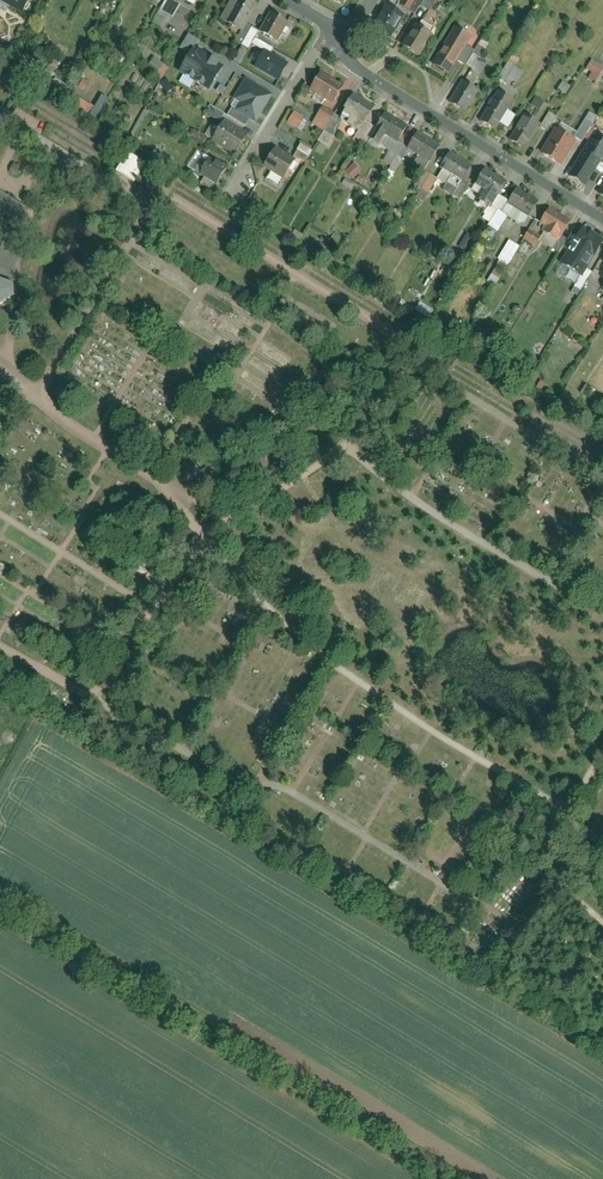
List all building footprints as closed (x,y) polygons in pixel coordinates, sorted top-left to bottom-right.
[(24,12),(31,0),(4,0),(24,12)] [(164,29),(178,3),(172,0),(163,0),(151,23),(164,29)] [(253,0),(233,0),(222,17),(239,28),(256,2),(253,0)] [(391,0),(389,0),(372,27),(389,38),(404,15),(408,18),(413,11),(420,15),(429,0),(401,0),(398,4),(391,0)] [(274,43),(287,22),(267,10),(254,31),(274,43)] [(290,30),(296,21),(291,17),(285,26),(290,30)] [(435,31),(418,19),(402,43),(420,55),(435,31)] [(254,34),(242,26),(231,43),(243,51),(254,34)] [(478,50),(450,34),(433,63),(450,72),(459,57),(470,64),(478,50)] [(195,81),(208,59),(193,50),(180,72),(195,81)] [(279,80),(287,65),(264,52),(263,54),(256,50),(250,60),(258,64),(256,67),(279,80)] [(505,82),(506,79),(518,83),(522,70),(514,68),(517,58),(508,55),(499,80),(505,82)] [(145,68),(157,74),(163,63),(151,57),(145,68)] [(223,68),(208,59),(195,81),(209,90),(223,68)] [(587,78),(595,83),(602,68),(602,67),(590,60),(584,69),(590,73),(587,78)] [(36,61),(33,67),(53,74),(55,68),(36,61)] [(343,84),(318,70),(309,86),(334,101),(343,84)] [(54,78),(51,85),(66,94),(69,87),(54,78)] [(481,89),(461,78),(450,98),(469,109),(481,89)] [(255,122),(271,96),(246,81),(236,99),(242,102),(237,111),(255,122)] [(560,83),(557,90),(565,93),(568,86),(560,83)] [(375,105),(352,91),(344,103),(358,112),(355,116),(365,122),(375,105)] [(512,102),(495,91),(480,115),(497,126),(512,102)] [(68,93),(64,100),(86,113),(91,105),(68,93)] [(227,102),(215,94),(204,112),(215,119),(227,102)] [(339,122),(313,107),(306,118),(332,133),(339,122)] [(292,110),(285,122),(295,128),(303,117),(292,110)] [(384,110),(377,122),(402,137),(409,125),(384,110)] [(528,145),(542,123),(523,112),(510,133),(528,145)] [(587,112),(582,121),(591,125),(595,116),(587,112)] [(245,133),(223,119),(212,137),(234,151),(245,133)] [(564,132),(554,126),(538,151),(556,162),(569,142),(561,137),(564,132)] [(443,145),(414,128),(407,141),(435,157),(443,145)] [(295,154),(272,140),(259,161),(283,175),(295,154)] [(592,146),(583,141),(566,169),(585,180),(598,159),(587,153),(592,146)] [(472,163),(448,148),(439,164),(463,179),(472,163)] [(227,165),(204,151),(194,168),(216,182),(227,165)] [(123,152),(111,172),(131,185),(143,165),(123,152)] [(345,171),(352,179),(360,171),(353,163),(345,171)] [(507,178),(484,164),(473,181),(496,195),(507,178)] [(435,180),(420,171),(407,192),(422,201),(435,180)] [(539,198),(515,184),(505,201),(530,215),(539,198)] [(2,216),(0,223),(0,295),(4,291),(26,204),(0,189),(0,215),(2,216)] [(569,218),(546,205),(537,220),(560,233),(569,218)] [(483,232),(489,238),(494,232),(488,226),(483,232)] [(533,246),(539,236),(527,228),(521,238),(533,246)] [(602,242),(583,230),(561,264),(581,277),(602,242)] [(482,283),(491,289),(519,247),(509,240),(482,283)] [(417,302),(413,311),(428,317),(432,308),(417,302)]
